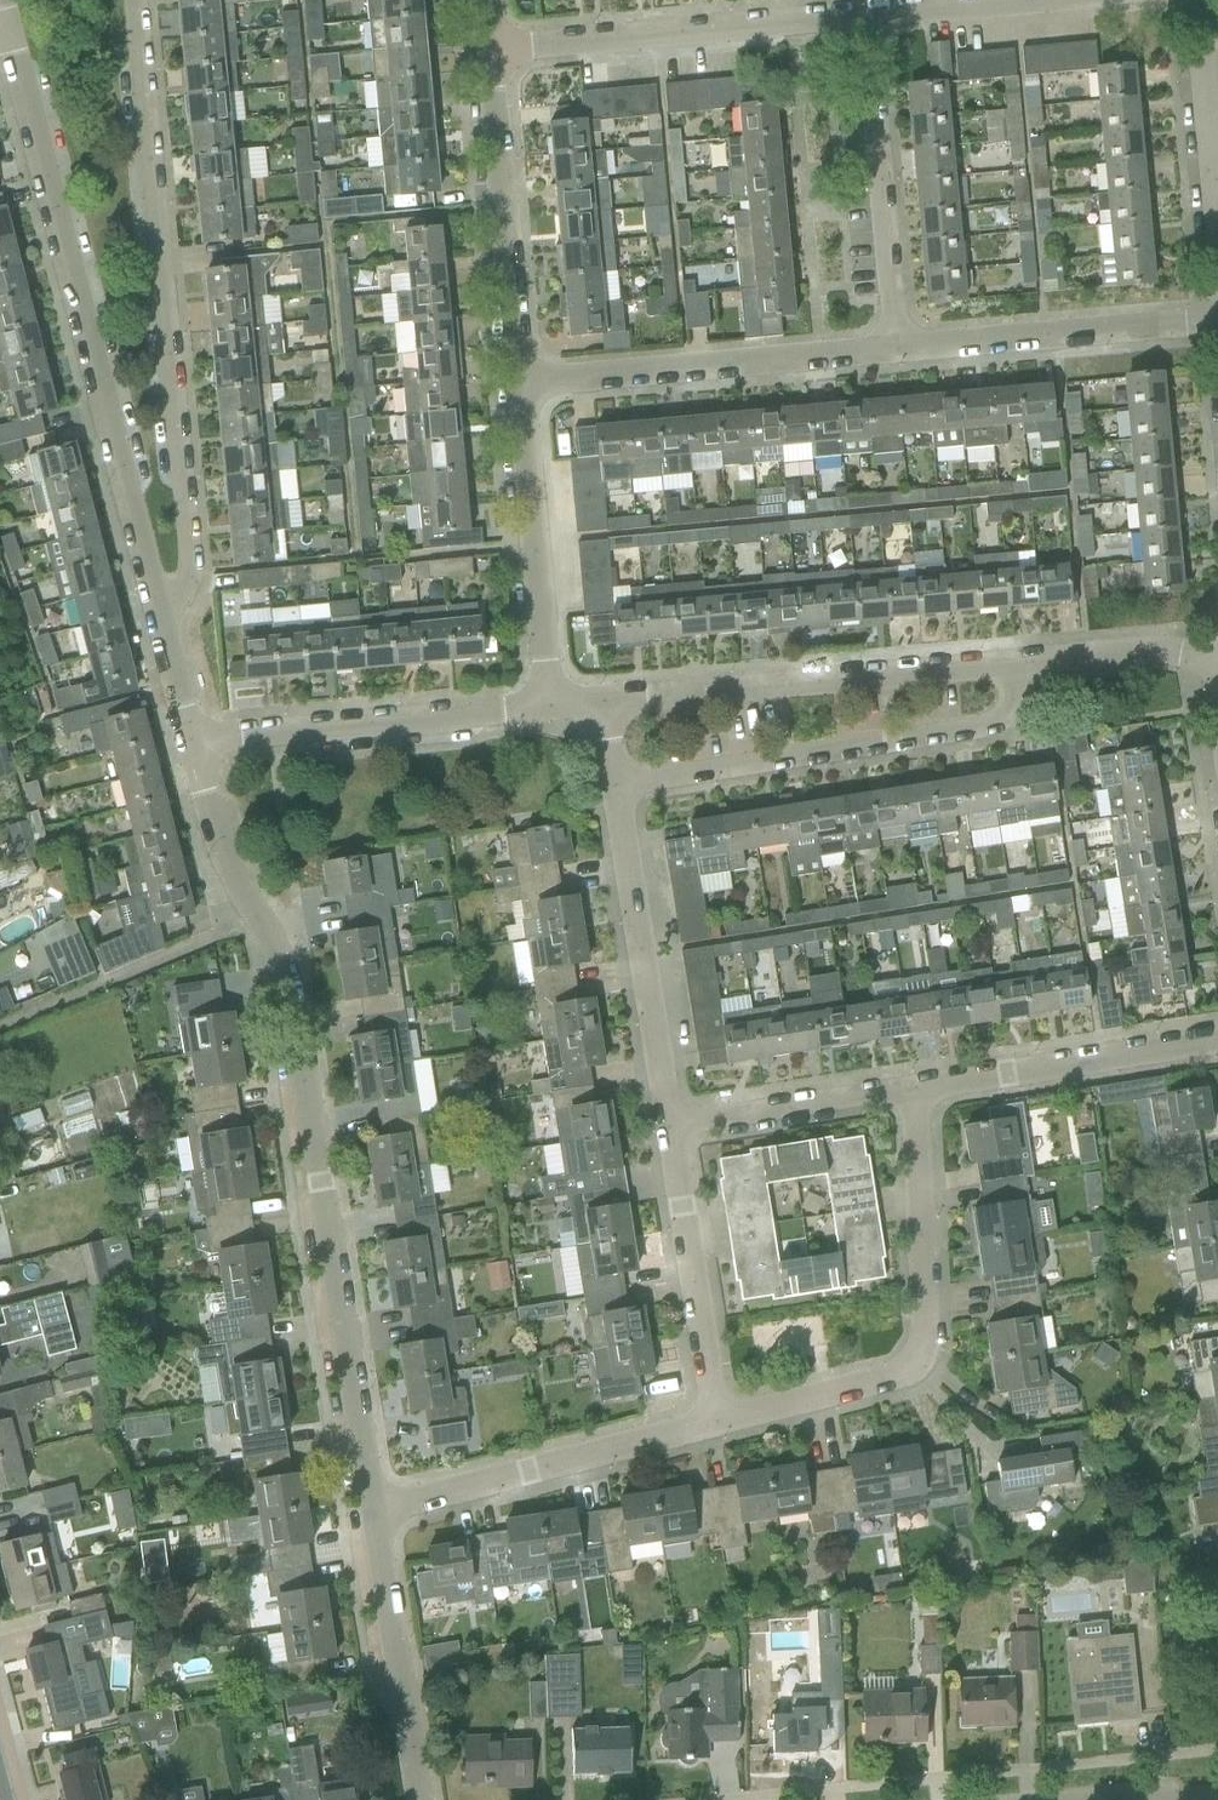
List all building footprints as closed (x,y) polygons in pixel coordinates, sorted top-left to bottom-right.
[(179,10),(231,5),(235,4),(234,0),(178,0),(179,10)] [(384,20),(421,17),(419,0),(382,0),(384,20)] [(234,34),(231,5),(179,10),(182,39),(234,34)] [(305,27),(321,26),(320,10),(304,12),(305,27)] [(281,30),(298,28),(296,13),(279,14),(281,30)] [(424,46),(421,17),(384,20),(365,22),(368,51),(424,46)] [(321,26),(305,27),(307,43),(323,41),(321,26)] [(301,57),(298,28),(281,30),(284,59),(301,57)] [(237,63),(234,34),(182,39),(185,68),(237,63)] [(1095,42),(1080,43),(1082,71),(1097,70),(1095,42)] [(1080,43),(1065,44),(1068,72),(1082,71),(1080,43)] [(949,76),(946,44),(928,46),(931,78),(949,76)] [(1065,44),(1051,46),(1053,74),(1068,72),(1065,44)] [(424,46),(368,51),(371,80),(426,75),(424,46)] [(1051,46),(1036,47),(1039,75),(1053,74),(1051,46)] [(1039,75),(1036,47),(1021,48),(1024,76),(1039,75)] [(1013,49),(998,51),(1001,79),(1003,78),(1015,77),(1016,77),(1013,49)] [(1001,79),(998,51),(984,52),(986,80),(1001,79)] [(986,80),(984,52),(969,53),(972,81),(986,80)] [(972,81),(969,53),(954,55),(957,83),(972,81)] [(303,86),(301,57),(284,59),(286,88),(303,86)] [(237,63),(185,68),(187,97),(226,94),(236,92),(234,64),(237,64),(237,63)] [(1100,102),(1134,99),(1131,67),(1097,70),(1100,102)] [(311,86),(327,84),(326,69),(310,70),(311,86)] [(426,75),(371,80),(374,109),(429,104),(426,75)] [(759,76),(737,78),(740,109),(738,109),(740,138),(777,134),(775,104),(761,105),(759,76)] [(1018,109),(1015,77),(1003,78),(1006,110),(1018,109)] [(737,78),(723,79),(726,110),(738,109),(740,109),(737,78)] [(726,110),(723,79),(708,81),(711,111),(726,110)] [(708,81),(693,82),(696,113),(711,111),(708,81)] [(693,82),(678,83),(681,114),(696,113),(693,82)] [(681,114),(678,83),(664,85),(667,116),(681,114)] [(328,100),(327,84),(311,86),(312,101),(328,100)] [(912,119),(945,116),(942,84),(909,87),(912,119)] [(305,101),(303,86),(286,88),(288,103),(305,101)] [(657,116),(654,86),(638,87),(640,118),(657,116)] [(640,118),(638,87),(623,89),(626,119),(640,118)] [(1028,108),(1038,107),(1036,87),(1026,88),(1028,108)] [(626,119),(623,89),(608,90),(611,121),(626,119)] [(594,91),(597,120),(597,122),(599,122),(611,121),(608,90),(594,91)] [(597,120),(594,91),(580,93),(582,122),(597,120)] [(226,94),(187,97),(183,98),(185,117),(189,117),(190,126),(228,123),(226,94)] [(1137,129),(1134,99),(1100,102),(1103,132),(1137,129)] [(429,104),(374,109),(377,138),(432,133),(429,104)] [(1038,107),(1028,108),(1030,129),(1040,128),(1038,107)] [(1018,109),(1006,110),(984,112),(987,143),(1009,141),(1021,140),(1018,109)] [(945,116),(912,119),(914,150),(948,147),(945,116)] [(597,120),(582,122),(548,125),(551,156),(588,152),(587,134),(600,132),(599,122),(597,122),(597,120)] [(231,152),(228,123),(190,126),(193,156),(231,152)] [(331,125),(315,126),(317,144),(333,142),(331,125)] [(1137,129),(1103,132),(1106,163),(1140,160),(1137,129)] [(293,146),(308,145),(307,130),(291,131),(293,146)] [(678,130),(667,131),(668,144),(679,143),(678,130)] [(659,131),(648,133),(649,138),(649,146),(661,145),(660,137),(659,131)] [(434,163),(432,133),(377,138),(380,168),(434,163)] [(777,134),(740,138),(743,168),(780,165),(780,166),(786,165),(785,164),(784,158),(782,158),(782,153),(779,153),(777,134)] [(1021,140),(1009,141),(1010,161),(1023,159),(1021,140)] [(334,156),(333,142),(317,144),(318,157),(334,156)] [(308,145),(293,146),(294,162),(310,160),(308,145)] [(951,177),(948,147),(914,150),(917,180),(951,177)] [(1042,148),(1031,149),(1034,170),(1044,169),(1042,148)] [(231,152),(193,156),(196,185),(250,180),(247,150),(231,152)] [(588,152),(551,156),(554,186),(607,181),(604,153),(589,155),(588,152)] [(1052,155),(1044,159),(1048,167),(1056,162),(1052,155)] [(1140,160),(1106,163),(1109,194),(1143,190),(1140,160)] [(681,161),(669,161),(671,175),(682,174),(681,161)] [(434,163),(380,168),(382,198),(437,192),(434,163)] [(651,177),(663,176),(662,163),(651,164),(651,177)] [(780,165),(743,168),(727,170),(730,200),(746,198),(783,195),(780,166),(780,165)] [(1044,169),(1034,170),(1035,189),(1046,188),(1044,169)] [(314,203),(311,173),(294,175),(298,204),(314,203)] [(682,174),(671,175),(674,205),(684,204),(685,203),(682,174)] [(664,190),(663,176),(651,177),(652,191),(664,190)] [(951,177),(917,180),(920,211),(954,208),(951,177)] [(250,180),(196,185),(199,214),(253,209),(250,180)] [(607,181),(554,186),(557,216),(594,213),(610,212),(607,181)] [(1025,182),(1013,183),(1014,202),(1027,201),(1025,182)] [(1143,190),(1109,194),(1096,195),(1097,211),(1111,210),(1112,224),(1145,221),(1143,190)] [(746,198),(747,213),(732,214),(733,230),(786,225),(783,195),(746,198)] [(11,238),(11,239),(18,237),(13,219),(6,221),(4,209),(3,209),(0,197),(0,241),(11,238)] [(352,199),(322,202),(324,220),(353,218),(352,199)] [(1027,201),(1014,202),(1016,222),(1028,221),(1027,201)] [(954,208),(920,211),(923,242),(957,238),(954,208)] [(253,209),(199,214),(202,244),(256,238),(253,209)] [(1048,210),(1038,211),(1040,231),(1050,230),(1048,210)] [(597,243),(594,213),(557,216),(560,246),(597,243)] [(424,218),(402,220),(392,221),(393,234),(403,233),(406,263),(443,259),(440,228),(425,230),(424,218)] [(676,235),(688,234),(687,221),(675,222),(676,235)] [(1145,221),(1112,224),(1115,255),(1148,252),(1145,221)] [(657,237),(669,236),(668,223),(656,223),(657,237)] [(317,244),(316,225),(286,228),(288,247),(317,244)] [(786,225),(733,230),(736,260),(789,255),(786,225)] [(1050,230),(1040,231),(1041,249),(1052,248),(1050,230)] [(688,234),(676,235),(677,249),(689,248),(688,234)] [(669,236),(657,237),(660,267),(672,265),(669,236)] [(11,238),(0,241),(0,272),(18,267),(11,239),(11,238)] [(957,238),(923,242),(926,272),(960,269),(957,238)] [(597,243),(560,246),(562,276),(615,272),(612,241),(597,243)] [(1031,243),(1018,244),(1020,263),(1032,262),(1031,243)] [(320,269),(318,251),(288,253),(290,271),(320,269)] [(1151,284),(1148,252),(1115,255),(1118,287),(1151,284)] [(335,269),(346,268),(345,254),(333,255),(335,269)] [(791,285),(789,255),(736,260),(739,290),(791,285)] [(220,271),(205,273),(208,303),(260,297),(256,256),(218,260),(218,262),(219,262),(220,271)] [(443,259),(406,263),(391,264),(392,276),(407,275),(409,293),(446,289),(443,259)] [(1053,260),(1043,261),(1045,283),(1055,282),(1053,260)] [(1032,262),(1020,263),(1022,285),(1034,284),(1032,262)] [(18,267),(0,272),(0,301),(25,295),(18,267)] [(346,268),(335,269),(337,300),(349,298),(346,268)] [(963,301),(960,269),(926,272),(929,304),(963,301)] [(615,272),(562,276),(565,306),(558,306),(558,307),(603,303),(600,275),(615,274),(615,272)] [(692,281),(681,283),(682,296),(693,295),(692,281)] [(663,297),(674,296),(673,283),(662,284),(663,297)] [(794,316),(791,285),(739,290),(740,303),(755,301),(759,339),(782,337),(779,318),(794,316)] [(409,293),(395,295),(398,325),(412,323),(449,320),(446,289),(409,293)] [(693,295),(682,296),(685,331),(709,328),(706,294),(693,295)] [(0,301),(0,332),(33,324),(25,295),(0,301)] [(674,296),(663,297),(664,310),(676,309),(674,296)] [(260,297),(208,303),(211,332),(263,327),(260,297)] [(352,329),(349,298),(337,300),(340,330),(352,329)] [(620,301),(603,303),(558,307),(559,314),(561,314),(562,319),(566,319),(568,338),(623,333),(620,301)] [(307,323),(324,321),(323,306),(306,307),(307,323)] [(449,320),(412,323),(415,353),(459,349),(457,333),(450,329),(449,320)] [(324,321),(307,323),(301,323),(302,339),(326,337),(324,321)] [(0,332),(0,355),(2,362),(40,352),(46,350),(46,349),(45,349),(41,332),(35,333),(33,324),(0,332)] [(263,327),(211,332),(214,361),(266,356),(263,327)] [(352,329),(340,330),(343,360),(354,359),(352,329)] [(415,353),(416,371),(401,373),(402,385),(455,380),(454,374),(460,369),(459,349),(415,353)] [(9,392),(9,390),(47,381),(40,352),(2,362),(0,363),(0,394),(9,392)] [(266,356),(214,361),(216,390),(269,385),(266,356)] [(356,371),(354,359),(343,360),(346,390),(362,389),(361,374),(356,371)] [(314,381),(330,380),(329,365),(313,366),(314,381)] [(1129,410),(1163,407),(1160,374),(1126,378),(1129,410)] [(331,396),(330,380),(314,381),(315,397),(331,396)] [(457,410),(455,380),(402,385),(405,415),(457,410)] [(9,390),(9,392),(16,419),(17,421),(38,415),(55,411),(47,382),(47,381),(9,390)] [(272,414),(269,385),(216,390),(219,419),(272,414)] [(1052,420),(1049,385),(1018,388),(1022,426),(1023,435),(1038,433),(1039,444),(1061,442),(1059,420),(1052,420)] [(958,393),(940,395),(939,389),(933,390),(933,388),(926,389),(927,396),(931,434),(932,450),(963,447),(958,393)] [(1022,426),(1018,388),(988,391),(991,428),(993,446),(1005,445),(1003,427),(1022,426)] [(365,418),(362,389),(346,390),(349,420),(361,419),(361,418),(365,418)] [(958,393),(963,447),(963,451),(993,448),(993,446),(991,428),(988,391),(958,393)] [(1080,414),(1078,393),(1067,394),(1069,415),(1080,414)] [(927,396),(897,399),(901,437),(931,434),(927,396)] [(902,454),(901,437),(897,399),(867,402),(871,440),(872,454),(872,457),(902,454)] [(867,402),(837,405),(842,457),(872,454),(871,440),(867,402)] [(837,405),(807,407),(810,445),(811,460),(842,457),(837,405)] [(807,407),(777,410),(780,448),(781,448),(810,445),(807,407)] [(1166,437),(1163,407),(1129,410),(1132,440),(1166,437)] [(340,409),(324,411),(327,439),(342,438),(340,409)] [(405,415),(405,416),(403,417),(405,445),(423,443),(423,444),(460,440),(457,410),(405,415)] [(780,448),(777,410),(746,413),(751,465),(782,462),(781,448),(780,448)] [(746,413),(716,416),(721,468),(751,465),(746,413)] [(275,443),(272,414),(219,419),(222,449),(275,443)] [(1081,434),(1080,414),(1069,415),(1070,435),(1081,434)] [(18,441),(43,435),(38,415),(17,421),(16,419),(8,421),(9,425),(0,428),(0,445),(18,441)] [(721,468),(716,416),(686,419),(691,472),(720,470),(720,468),(721,468)] [(686,419),(656,421),(661,477),(691,474),(691,472),(686,419)] [(661,477),(656,421),(626,424),(631,480),(661,477)] [(631,480),(626,424),(573,429),(576,459),(600,457),(601,472),(602,483),(631,480)] [(351,451),(363,449),(362,435),(350,436),(351,451)] [(1166,437),(1132,440),(1135,471),(1169,468),(1166,437)] [(345,467),(342,438),(327,439),(329,468),(345,467)] [(423,444),(423,443),(405,445),(408,476),(463,471),(460,440),(423,444)] [(22,459),(18,441),(0,445),(0,464),(22,459)] [(275,443),(222,449),(225,478),(278,473),(275,443)] [(26,457),(34,486),(28,488),(28,489),(81,475),(73,445),(33,455),(26,457)] [(363,449),(351,451),(352,463),(364,462),(363,449)] [(1072,477),(1086,475),(1084,453),(1070,455),(1072,477)] [(600,457),(576,459),(569,460),(570,474),(601,472),(600,457)] [(1169,468),(1135,471),(1138,502),(1171,498),(1169,468)] [(463,471),(408,476),(411,506),(418,506),(418,505),(466,501),(463,471)] [(602,483),(601,472),(570,474),(571,489),(603,486),(602,483)] [(1063,472),(1049,474),(1050,492),(1065,490),(1063,472)] [(281,502),(280,501),(278,473),(225,478),(228,507),(281,502)] [(81,475),(28,489),(36,517),(48,513),(48,514),(88,504),(88,502),(81,475)] [(1088,495),(1086,475),(1072,477),(1074,496),(1088,495)] [(324,498),(341,497),(339,481),(322,483),(324,498)] [(997,483),(998,496),(1014,495),(1012,482),(997,483)] [(998,496),(997,483),(964,486),(965,499),(998,496)] [(603,486),(571,489),(573,504),(604,501),(603,486)] [(964,486),(936,489),(937,501),(965,499),(964,486)] [(937,501),(936,489),(906,492),(908,504),(937,501)] [(875,495),(877,507),(891,506),(890,493),(875,495)] [(357,511),(369,510),(368,495),(356,497),(357,511)] [(877,507),(875,495),(846,497),(847,509),(877,507)] [(342,512),(341,497),(324,498),(326,514),(342,512)] [(1065,510),(1064,497),(1029,500),(1030,513),(1065,510)] [(1171,498),(1138,502),(1140,532),(1174,529),(1171,498)] [(814,500),(815,512),(830,511),(829,499),(814,500)] [(815,512),(814,500),(802,501),(803,513),(815,512)] [(88,504),(52,513),(59,542),(96,533),(95,531),(92,520),(94,520),(96,517),(92,501),(91,502),(88,502),(88,504)] [(281,502),(228,507),(231,536),(283,531),(288,530),(287,521),(290,518),(289,508),(286,506),(286,501),(280,501),(281,502)] [(469,532),(466,501),(418,505),(418,506),(422,550),(455,547),(454,533),(469,532)] [(605,516),(604,501),(573,504),(574,519),(605,516)] [(998,503),(1000,515),(1012,514),(1011,502),(998,503)] [(755,506),(756,518),(786,515),(785,503),(755,506)] [(1000,515),(998,503),(984,504),(986,516),(1000,515)] [(756,518),(755,506),(725,508),(726,521),(756,518)] [(726,521),(725,508),(695,511),(696,523),(726,521)] [(950,509),(938,510),(939,522),(951,521),(950,509)] [(372,536),(369,510),(357,511),(360,537),(372,536)] [(939,522),(938,510),(924,512),(925,523),(939,522)] [(696,523),(695,511),(664,514),(665,526),(696,523)] [(908,513),(878,516),(879,527),(880,537),(888,536),(887,526),(909,524),(908,513)] [(634,516),(635,528),(648,527),(647,515),(634,516)] [(605,516),(574,519),(576,534),(607,531),(605,516)] [(635,528),(634,516),(621,517),(622,529),(635,528)] [(878,516),(848,519),(849,530),(879,527),(878,516)] [(1080,538),(1092,537),(1090,516),(1078,518),(1080,538)] [(849,530),(848,519),(817,521),(818,533),(849,530)] [(817,521),(787,524),(788,535),(818,533),(817,521)] [(788,535),(787,524),(757,527),(758,538),(788,535)] [(757,527),(727,530),(728,541),(729,547),(759,544),(758,538),(757,527)] [(1174,529),(1140,532),(1143,563),(1177,560),(1174,529)] [(286,558),(283,531),(231,536),(234,566),(271,562),(271,560),(286,558)] [(709,531),(697,532),(698,544),(710,543),(709,531)] [(698,544),(697,532),(684,534),(685,545),(698,544)] [(96,533),(59,542),(66,571),(103,561),(102,560),(100,551),(96,533)] [(18,552),(11,534),(0,538),(0,540),(6,556),(18,552)] [(649,537),(636,538),(637,549),(650,548),(649,537)] [(1094,558),(1092,537),(1080,538),(1082,559),(1094,558)] [(637,549),(636,538),(623,539),(624,550),(637,549)] [(329,541),(330,557),(346,555),(345,540),(329,541)] [(609,552),(607,541),(577,544),(578,558),(609,555),(609,552)] [(18,552),(6,556),(11,572),(23,568),(18,552)] [(1015,554),(1003,555),(1008,608),(1038,606),(1035,567),(1016,569),(1015,554)] [(609,555),(578,558),(579,573),(610,570),(609,555)] [(1003,555),(973,557),(978,611),(1008,608),(1003,555)] [(472,576),(470,559),(441,562),(443,579),(472,576)] [(1180,592),(1177,560),(1143,563),(1146,595),(1180,592)] [(103,561),(66,571),(74,599),(110,590),(110,589),(107,579),(103,561)] [(443,579),(441,562),(425,563),(427,580),(443,579)] [(323,565),(325,581),(340,580),(339,563),(323,565)] [(1038,606),(1069,603),(1066,564),(1035,567),(1038,606)] [(308,566),(310,583),(325,581),(323,565),(308,566)] [(398,566),(383,568),(385,584),(400,582),(398,566)] [(948,614),(943,566),(913,569),(914,578),(918,617),(948,614)] [(265,570),(267,588),(296,586),(295,567),(265,570)] [(1094,567),(1083,568),(1086,601),(1097,599),(1094,567)] [(385,584),(383,568),(368,569),(370,585),(385,584)] [(896,568),(883,569),(887,620),(918,617),(914,578),(897,580),(896,568)] [(870,582),(854,584),(857,622),(858,628),(872,626),(876,621),(887,620),(883,569),(869,571),(870,582)] [(267,588),(265,570),(236,573),(238,591),(267,588)] [(612,585),(610,570),(579,573),(581,588),(612,585)] [(852,572),(822,574),(827,625),(837,624),(843,629),(858,628),(857,622),(854,584),(852,572)] [(945,575),(944,576),(948,614),(978,611),(974,573),(945,575)] [(792,574),(762,577),(767,631),(778,630),(785,634),(797,633),(797,628),(793,590),(792,574)] [(823,587),(793,590),(797,628),(797,633),(812,632),(817,626),(827,625),(822,574),(823,587)] [(760,584),(732,586),(737,633),(767,631),(762,577),(760,577),(760,584)] [(706,636),(702,589),(701,589),(700,583),(671,585),(676,639),(706,636)] [(612,588),(612,585),(581,588),(582,603),(613,600),(612,588)] [(671,585),(642,588),(641,588),(646,642),(676,639),(671,585)] [(737,633),(732,586),(702,589),(706,636),(737,633)] [(110,590),(74,599),(81,627),(117,618),(117,617),(114,606),(117,606),(118,603),(114,587),(113,588),(110,589),(110,590)] [(612,615),(588,617),(591,645),(615,643),(616,650),(632,648),(635,645),(635,643),(646,642),(641,588),(633,589),(628,589),(629,596),(613,597),(613,600),(615,615),(612,615)] [(25,613),(37,608),(31,591),(19,595),(25,613)] [(613,600),(582,603),(583,618),(612,615),(615,615),(613,600)] [(476,604),(446,607),(451,660),(481,657),(476,604)] [(451,660),(446,607),(417,610),(422,663),(451,660)] [(37,608),(25,613),(30,629),(43,625),(37,608)] [(422,663),(417,610),(387,613),(392,666),(422,663)] [(387,613),(358,616),(363,669),(392,666),(387,613)] [(358,616),(329,619),(334,671),(363,669),(358,616)] [(117,618),(81,627),(88,656),(124,647),(124,646),(122,636),(117,618)] [(329,619),(326,619),(300,622),(305,674),(334,671),(329,619)] [(305,674),(300,622),(271,625),(276,677),(305,674)] [(270,625),(270,624),(241,627),(246,680),(276,677),(271,625),(270,625)] [(46,635),(34,639),(43,667),(55,663),(46,635)] [(80,685),(52,693),(56,711),(111,697),(135,691),(131,676),(132,676),(131,675),(129,665),(124,647),(88,656),(95,684),(81,688),(80,685)] [(137,698),(59,718),(64,735),(90,729),(96,753),(96,755),(112,751),(112,749),(148,740),(145,730),(137,698)] [(1062,795),(1074,793),(1079,792),(1070,735),(1053,738),(1062,795)] [(148,740),(112,749),(112,751),(119,778),(155,769),(153,759),(148,740)] [(10,761),(5,746),(0,747),(0,764),(10,761)] [(1101,789),(1104,788),(1156,780),(1151,749),(1114,755),(1114,756),(1096,759),(1101,789)] [(1050,765),(1019,770),(1027,822),(1058,817),(1050,765)] [(155,769),(119,778),(127,807),(162,798),(160,788),(155,769)] [(1027,822),(1019,770),(989,775),(995,812),(997,828),(1016,825),(1016,824),(1027,822)] [(989,775),(959,779),(965,816),(968,833),(997,828),(995,812),(989,775)] [(959,779),(929,784),(938,836),(955,834),(953,818),(965,816),(959,779)] [(1156,780),(1104,788),(1109,817),(1124,815),(1124,816),(1161,810),(1156,780)] [(26,804),(40,800),(35,782),(21,785),(26,804)] [(938,836),(929,784),(899,789),(905,826),(907,841),(938,836)] [(899,789),(869,794),(875,831),(905,826),(899,789)] [(1074,793),(1062,795),(1064,808),(1076,806),(1074,793)] [(839,798),(848,854),(863,851),(862,843),(877,840),(875,831),(869,794),(839,798)] [(778,799),(779,808),(785,845),(788,865),(789,865),(795,864),(798,866),(801,860),(818,857),(809,803),(792,806),(790,797),(778,799)] [(162,798),(127,807),(134,836),(170,827),(167,817),(162,798)] [(848,854),(839,798),(809,803),(818,857),(847,853),(848,854)] [(779,808),(750,813),(755,850),(785,845),(779,808)] [(1124,816),(1129,845),(1112,848),(1166,840),(1161,810),(1124,816)] [(36,811),(22,815),(24,821),(27,832),(41,829),(36,811)] [(755,850),(750,813),(720,817),(728,873),(744,870),(741,852),(755,850)] [(728,873),(720,817),(689,822),(691,838),(694,853),(696,867),(698,877),(699,877),(728,873)] [(24,821),(8,826),(18,862),(34,858),(31,850),(27,832),(24,821)] [(514,867),(514,868),(490,872),(493,891),(555,882),(552,862),(569,860),(564,826),(504,836),(509,864),(514,867)] [(170,827),(134,836),(141,865),(177,856),(175,846),(170,827)] [(41,829),(27,832),(31,850),(40,847),(45,846),(41,829)] [(694,853),(691,838),(663,842),(665,858),(694,853)] [(1071,855),(1083,853),(1081,840),(1069,842),(1071,855)] [(1170,870),(1166,840),(1112,848),(1117,878),(1170,870)] [(694,853),(665,858),(667,872),(696,867),(694,853)] [(1083,853),(1071,855),(1074,868),(1085,866),(1083,853)] [(389,855),(362,859),(324,865),(329,898),(347,895),(350,914),(387,908),(387,907),(413,903),(411,889),(395,891),(389,855)] [(128,868),(122,870),(130,899),(184,885),(182,875),(177,856),(141,865),(128,868)] [(79,881),(93,877),(88,860),(74,863),(79,881)] [(696,867),(667,872),(670,886),(700,882),(699,877),(698,877),(696,867)] [(1170,870),(1117,878),(1122,908),(1175,900),(1170,870)] [(1067,871),(1036,876),(1038,888),(1068,883),(1067,871)] [(1036,876),(1006,881),(1008,893),(1038,888),(1036,876)] [(93,877),(79,881),(83,898),(97,895),(93,877)] [(555,882),(493,891),(496,905),(511,903),(514,926),(505,928),(507,942),(526,939),(581,930),(575,898),(558,901),(555,882)] [(700,882),(670,886),(672,901),(702,896),(700,882)] [(946,884),(949,900),(959,899),(957,882),(946,884)] [(989,883),(976,885),(978,897),(991,895),(989,883)] [(130,899),(138,929),(158,925),(157,923),(192,915),(184,885),(130,899)] [(978,897),(976,885),(963,887),(965,899),(978,897)] [(1052,893),(1039,895),(1041,907),(1057,904),(1055,892),(1052,893)] [(929,893),(916,895),(918,907),(931,905),(929,893)] [(916,895),(885,900),(887,912),(905,909),(918,907),(916,895)] [(1041,907),(1039,895),(1026,897),(1028,909),(1041,907)] [(704,910),(702,896),(672,901),(674,915),(704,910)] [(885,900),(856,904),(858,916),(887,912),(885,900)] [(1081,915),(1093,913),(1091,900),(1079,902),(1081,915)] [(1175,900),(1122,908),(1124,920),(1140,917),(1143,935),(1180,930),(1175,900)] [(994,914),(992,902),(979,904),(981,916),(994,914)] [(858,916),(856,904),(843,906),(845,918),(858,916)] [(981,916),(979,904),(949,909),(950,921),(981,916)] [(387,908),(350,914),(353,933),(335,936),(340,968),(379,962),(395,960),(387,908)] [(707,925),(704,910),(674,915),(677,929),(707,925)] [(809,912),(796,914),(798,926),(811,924),(809,912)] [(932,912),(919,914),(921,926),(934,924),(932,912)] [(1095,926),(1093,913),(1081,915),(1083,928),(1095,926)] [(798,926),(796,914),(783,916),(785,928),(798,926)] [(921,926),(919,914),(906,916),(908,928),(921,926)] [(70,915),(45,929),(62,969),(67,985),(94,974),(70,915)] [(766,919),(750,921),(737,923),(738,935),(768,931),(766,919)] [(888,919),(872,921),(859,923),(861,935),(890,931),(888,919)] [(738,935),(737,923),(723,926),(725,938),(738,935)] [(861,935),(859,923),(846,926),(848,938),(861,935)] [(707,925),(677,929),(679,945),(709,940),(707,930),(707,925)] [(707,930),(709,940),(719,938),(718,928),(707,930)] [(830,940),(828,928),(799,933),(801,945),(830,940)] [(526,942),(511,945),(517,986),(533,984),(534,990),(571,984),(568,965),(572,964),(586,962),(581,930),(526,939),(526,942)] [(1180,930),(1143,935),(1145,950),(1129,953),(1131,968),(1185,960),(1180,930)] [(801,945),(799,933),(786,935),(788,947),(801,945)] [(122,936),(92,948),(103,975),(135,961),(125,935),(122,936)] [(770,938),(753,940),(740,943),(742,954),(744,969),(754,968),(752,953),(771,950),(770,938)] [(742,954),(740,943),(717,946),(719,958),(742,954)] [(683,967),(712,962),(710,947),(680,952),(683,967)] [(930,948),(929,970),(947,971),(948,948),(930,948)] [(1088,1007),(1082,970),(1080,952),(1049,956),(1058,1012),(1088,1007)] [(1058,1012),(1049,956),(1019,961),(1028,1017),(1058,1012)] [(1090,975),(1102,973),(1100,959),(1088,961),(1090,975)] [(1185,960),(1131,968),(1117,970),(1120,986),(1129,984),(1133,1008),(1157,1004),(1155,996),(1190,990),(1185,960)] [(991,974),(990,970),(998,1021),(1028,1017),(1019,961),(1009,963),(1006,973),(991,974)] [(379,962),(340,968),(345,1001),(363,998),(366,1017),(412,1010),(410,998),(401,999),(398,977),(382,980),(379,962)] [(712,962),(683,967),(685,982),(715,977),(712,962)] [(998,1021),(990,970),(960,975),(962,989),(968,1026),(998,1021)] [(945,974),(929,977),(932,994),(938,1031),(968,1026),(962,989),(960,975),(959,972),(945,974)] [(1102,973),(1090,975),(1093,988),(1095,1006),(1112,1003),(1112,1002),(1107,973),(1103,974),(1102,973)] [(715,977),(685,982),(687,996),(717,991),(715,977)] [(238,1048),(233,1014),(218,1017),(213,982),(218,982),(218,980),(172,987),(183,1057),(192,1055),(238,1048)] [(888,1001),(886,983),(869,986),(872,1004),(879,1048),(891,1046),(890,1038),(908,1036),(902,999),(888,1001)] [(574,1003),(571,984),(519,993),(519,994),(534,992),(542,1041),(597,1033),(592,1001),(574,1003)] [(0,989),(0,1013),(13,1008),(4,987),(0,989)] [(717,991),(687,996),(690,1010),(719,1006),(717,991)] [(839,991),(809,996),(810,998),(818,1050),(848,1045),(842,1008),(839,991)] [(932,994),(902,999),(908,1036),(938,1031),(932,994)] [(810,998),(780,1003),(780,1006),(788,1055),(818,1050),(810,998)] [(872,1004),(842,1008),(848,1045),(877,1040),(878,1048),(879,1048),(872,1004)] [(721,1016),(719,1006),(690,1010),(692,1025),(720,1020),(720,1016),(721,1016)] [(788,1055),(780,1006),(765,1009),(767,1020),(752,1023),(758,1059),(759,1067),(772,1065),(771,1057),(788,1055)] [(412,1010),(366,1017),(369,1036),(351,1039),(356,1071),(411,1062),(405,1024),(414,1022),(412,1010)] [(750,1011),(721,1016),(720,1016),(720,1020),(723,1035),(725,1049),(728,1065),(758,1059),(752,1023),(750,1011)] [(723,1035),(720,1020),(692,1025),(694,1040),(723,1035)] [(481,1022),(474,1031),(484,1038),(488,1033),(487,1026),(481,1022)] [(597,1033),(542,1041),(550,1093),(587,1087),(584,1068),(602,1065),(597,1033)] [(725,1049),(723,1035),(694,1040),(696,1054),(725,1049)] [(238,1048),(192,1055),(197,1088),(188,1089),(191,1114),(233,1108),(229,1084),(243,1081),(238,1048)] [(429,1060),(411,1062),(356,1071),(362,1103),(379,1101),(382,1120),(420,1114),(437,1111),(429,1060)] [(1204,1090),(1168,1096),(1165,1075),(1141,1079),(1144,1099),(1149,1099),(1161,1174),(1177,1171),(1175,1156),(1197,1152),(1193,1131),(1210,1128),(1204,1090)] [(498,1085),(484,1087),(486,1101),(500,1099),(498,1085)] [(587,1087),(550,1093),(555,1127),(572,1124),(575,1141),(613,1136),(608,1103),(590,1106),(587,1087)] [(233,1108),(191,1114),(181,1116),(190,1173),(252,1164),(246,1130),(237,1132),(233,1108)] [(37,1109),(10,1119),(16,1134),(43,1124),(37,1109)] [(420,1114),(382,1120),(385,1139),(368,1142),(373,1174),(411,1168),(411,1167),(427,1164),(420,1114)] [(1028,1151),(1025,1128),(1023,1119),(965,1128),(970,1162),(980,1161),(984,1184),(1025,1178),(1021,1152),(1028,1151)] [(1095,1132),(1078,1134),(1081,1162),(1098,1160),(1095,1132)] [(561,1162),(563,1175),(540,1179),(543,1199),(566,1196),(604,1190),(601,1171),(618,1168),(613,1136),(575,1141),(558,1144),(561,1162)] [(831,1137),(789,1144),(795,1180),(825,1175),(831,1214),(847,1212),(844,1195),(870,1191),(868,1178),(871,1178),(868,1156),(865,1156),(862,1137),(832,1142),(831,1137)] [(795,1180),(789,1144),(748,1151),(749,1155),(719,1160),(722,1179),(719,1180),(722,1201),(725,1201),(727,1214),(753,1210),(756,1226),(772,1224),(765,1185),(795,1180)] [(8,1181),(3,1162),(0,1163),(0,1184),(8,1181)] [(98,1164),(71,1171),(74,1182),(101,1175),(98,1164)] [(252,1164),(190,1173),(197,1212),(203,1216),(205,1230),(246,1223),(242,1199),(257,1197),(252,1164)] [(428,1165),(373,1174),(378,1206),(391,1204),(395,1204),(398,1223),(436,1217),(428,1165)] [(1177,1171),(1161,1174),(1173,1248),(1217,1241),(1217,1203),(1205,1205),(1202,1184),(1206,1184),(1203,1167),(1177,1171)] [(61,1169),(49,1172),(53,1186),(64,1183),(61,1169)] [(1098,1173),(1083,1175),(1084,1188),(1100,1186),(1098,1173)] [(983,1209),(973,1211),(978,1244),(1037,1235),(1032,1204),(1032,1202),(1029,1203),(1027,1192),(1025,1178),(984,1184),(987,1208),(983,1209)] [(136,1188),(122,1191),(124,1210),(139,1208),(136,1188)] [(530,1201),(543,1199),(541,1189),(529,1191),(530,1201)] [(607,1209),(604,1190),(566,1196),(575,1247),(630,1238),(624,1206),(607,1209)] [(494,1194),(483,1196),(485,1207),(496,1205),(494,1194)] [(551,1200),(535,1202),(537,1215),(553,1213),(551,1200)] [(847,1212),(831,1214),(837,1253),(808,1258),(813,1294),(855,1287),(854,1283),(884,1278),(881,1259),(884,1258),(880,1237),(878,1237),(876,1224),(850,1229),(847,1212)] [(436,1217),(398,1223),(401,1242),(384,1245),(389,1277),(428,1271),(425,1253),(441,1250),(436,1217)] [(463,1217),(451,1218),(452,1228),(464,1226),(463,1217)] [(250,1247),(246,1223),(205,1230),(209,1255),(219,1253),(224,1286),(270,1278),(264,1245),(250,1247)] [(772,1224),(756,1226),(759,1243),(733,1247),(735,1260),(732,1261),(735,1282),(738,1282),(741,1301),(771,1296),(772,1301),(813,1294),(808,1258),(778,1263),(772,1224)] [(126,1234),(90,1243),(100,1283),(136,1274),(126,1234)] [(1045,1265),(1040,1235),(1037,1235),(978,1244),(984,1278),(993,1276),(997,1300),(1038,1293),(1036,1276),(1045,1265)] [(630,1238),(575,1247),(581,1290),(583,1299),(620,1293),(617,1273),(635,1271),(630,1238)] [(1173,1248),(1183,1306),(1217,1300),(1217,1286),(1217,1278),(1217,1241),(1173,1248)] [(428,1271),(389,1277),(394,1309),(411,1306),(414,1325),(452,1319),(444,1268),(428,1271)] [(229,1318),(219,1320),(207,1322),(211,1346),(194,1349),(264,1338),(261,1314),(275,1312),(270,1278),(224,1286),(229,1318)] [(620,1293),(583,1299),(586,1321),(583,1325),(586,1344),(590,1347),(591,1350),(646,1341),(641,1309),(623,1312),(620,1293)] [(1038,1293),(997,1300),(1001,1324),(987,1326),(992,1360),(1037,1352),(1054,1350),(1049,1318),(1042,1319),(1038,1293)] [(4,1325),(0,1326),(0,1346),(41,1335),(46,1358),(75,1350),(60,1294),(32,1301),(0,1309),(4,1325)] [(517,1309),(519,1321),(519,1323),(537,1320),(535,1306),(517,1309)] [(452,1319),(414,1325),(417,1345),(400,1347),(405,1380),(443,1373),(441,1356),(457,1353),(455,1341),(475,1338),(472,1317),(452,1319)] [(264,1338),(194,1349),(197,1368),(215,1365),(221,1404),(237,1402),(283,1394),(278,1361),(268,1362),(264,1338)] [(1217,1398),(1217,1338),(1190,1343),(1195,1374),(1191,1375),(1195,1402),(1217,1398)] [(651,1373),(646,1341),(591,1350),(599,1402),(637,1396),(634,1376),(651,1373)] [(1037,1352),(992,1360),(998,1393),(1007,1392),(1011,1416),(1076,1406),(1074,1391),(1039,1365),(1037,1352)] [(95,1358),(74,1363),(77,1375),(95,1371),(98,1370),(95,1358)] [(537,1372),(535,1360),(525,1362),(527,1373),(537,1372)] [(492,1380),(526,1374),(524,1361),(489,1366),(492,1380)] [(77,1375),(58,1380),(62,1394),(88,1388),(99,1385),(95,1371),(77,1375)] [(446,1391),(443,1373),(405,1380),(410,1412),(428,1409),(431,1428),(426,1429),(430,1450),(467,1445),(463,1423),(468,1423),(463,1389),(446,1391)] [(48,1382),(0,1394),(0,1458),(16,1453),(32,1449),(27,1425),(32,1424),(30,1413),(35,1403),(52,1399),(48,1382)] [(96,1407),(88,1409),(90,1422),(92,1434),(103,1432),(102,1423),(106,1422),(101,1393),(99,1385),(88,1388),(91,1396),(93,1396),(94,1395),(96,1407)] [(288,1428),(283,1394),(237,1402),(221,1404),(226,1438),(237,1436),(241,1460),(283,1453),(279,1429),(288,1428)] [(1195,1402),(1199,1428),(1207,1479),(1217,1477),(1217,1398),(1195,1402)] [(143,1418),(130,1420),(133,1441),(145,1439),(143,1418)] [(1036,1503),(1037,1499),(1035,1488),(1073,1482),(1068,1453),(1082,1451),(1079,1432),(1038,1438),(1041,1456),(996,1463),(999,1481),(983,1484),(988,1513),(1008,1510),(1008,1514),(1027,1511),(1030,1511),(1032,1509),(1035,1506),(1036,1503)] [(882,1452),(889,1497),(892,1515),(892,1516),(924,1511),(923,1502),(966,1496),(959,1450),(917,1457),(916,1447),(882,1452)] [(851,1472),(827,1476),(833,1517),(858,1513),(860,1520),(892,1515),(889,1497),(882,1452),(848,1457),(850,1467),(851,1472)] [(0,1458),(0,1492),(25,1486),(16,1453),(0,1458)] [(283,1453),(241,1460),(245,1485),(256,1483),(261,1516),(306,1508),(301,1475),(286,1477),(283,1453)] [(833,1517),(827,1476),(803,1479),(801,1465),(767,1470),(774,1516),(806,1510),(811,1536),(836,1532),(833,1517)] [(774,1516),(767,1470),(734,1476),(736,1490),(712,1494),(718,1535),(720,1550),(746,1546),(743,1531),(742,1521),(774,1516)] [(1207,1479),(1195,1481),(1198,1497),(1191,1499),(1196,1529),(1217,1525),(1217,1477),(1207,1479)] [(45,1508),(78,1500),(74,1485),(41,1493),(45,1508)] [(686,1488),(653,1493),(662,1547),(695,1542),(695,1538),(718,1535),(712,1494),(688,1498),(687,1493),(686,1488)] [(127,1491),(109,1495),(113,1514),(131,1510),(127,1491)] [(622,1513),(598,1517),(607,1574),(632,1570),(630,1560),(663,1555),(662,1547),(653,1493),(619,1499),(621,1508),(622,1513)] [(78,1500),(45,1508),(49,1524),(82,1516),(78,1500)] [(267,1548),(261,1549),(265,1574),(305,1567),(302,1544),(311,1542),(306,1508),(261,1516),(267,1548)] [(607,1574),(598,1517),(574,1520),(572,1511),(539,1516),(547,1566),(579,1561),(581,1578),(607,1574)] [(547,1566),(539,1516),(505,1521),(508,1536),(482,1540),(482,1541),(489,1581),(515,1577),(516,1583),(548,1578),(546,1566),(547,1566)] [(56,1546),(52,1533),(0,1546),(0,1548),(8,1578),(60,1565),(56,1546)] [(482,1541),(427,1549),(430,1572),(415,1574),(419,1602),(421,1602),(420,1601),(443,1598),(444,1606),(472,1602),(473,1607),(493,1604),(489,1581),(482,1541)] [(1154,1593),(1151,1561),(1121,1563),(1124,1595),(1154,1593)] [(65,1563),(60,1565),(8,1578),(16,1610),(29,1606),(31,1614),(55,1607),(53,1600),(73,1595),(65,1563)] [(1120,1566),(1096,1568),(1098,1583),(1122,1580),(1120,1566)] [(305,1567),(265,1574),(269,1599),(279,1597),(284,1630),(329,1623),(324,1589),(309,1591),(305,1567)] [(167,1575),(143,1578),(144,1585),(168,1582),(167,1575)] [(100,1594),(67,1603),(71,1619),(104,1610),(103,1603),(100,1594)] [(917,1615),(937,1614),(936,1596),(916,1597),(917,1615)] [(27,1658),(23,1659),(23,1662),(24,1662),(26,1669),(25,1669),(26,1671),(30,1670),(31,1673),(31,1676),(32,1675),(36,1688),(35,1688),(35,1691),(41,1689),(52,1732),(109,1717),(102,1692),(81,1697),(74,1668),(85,1665),(84,1664),(80,1647),(112,1639),(112,1638),(108,1626),(106,1615),(104,1610),(71,1619),(47,1625),(52,1644),(46,1646),(25,1652),(26,1654),(27,1658)] [(1034,1617),(1014,1617),(1015,1632),(1035,1631),(1034,1617)] [(329,1623),(284,1630),(290,1662),(279,1664),(284,1690),(324,1683),(320,1658),(334,1656),(329,1623)] [(1171,1625),(1163,1626),(1164,1639),(1177,1638),(1176,1630),(1171,1625)] [(614,1630),(599,1632),(601,1646),(616,1644),(614,1630)] [(930,1632),(922,1638),(923,1645),(938,1645),(937,1632),(930,1632)] [(1038,1670),(1037,1632),(1008,1633),(1010,1671),(1038,1670)] [(1138,1718),(1130,1636),(1076,1642),(1076,1637),(1066,1638),(1067,1643),(1066,1643),(1074,1725),(1138,1718)] [(791,1715),(771,1716),(773,1754),(815,1753),(815,1752),(815,1731),(824,1731),(823,1708),(823,1701),(841,1700),(839,1638),(818,1639),(820,1693),(790,1694),(791,1709),(791,1715)] [(457,1642),(421,1649),(426,1678),(447,1674),(485,1667),(502,1664),(499,1646),(482,1649),(459,1654),(457,1642)] [(639,1645),(620,1645),(621,1686),(640,1685),(639,1645)] [(940,1675),(939,1646),(918,1647),(919,1676),(940,1675)] [(1178,1648),(1165,1650),(1166,1664),(1175,1663),(1179,1656),(1178,1648)] [(168,1655),(145,1659),(148,1675),(171,1671),(168,1655)] [(578,1655),(544,1656),(545,1682),(545,1688),(579,1687),(578,1655)] [(710,1739),(711,1742),(739,1741),(736,1669),(708,1670),(709,1693),(687,1694),(687,1692),(676,1685),(664,1690),(658,1701),(665,1712),(668,1712),(668,1730),(666,1730),(662,1733),(660,1736),(660,1742),(663,1748),(666,1750),(669,1750),(670,1761),(675,1760),(678,1763),(681,1765),(685,1766),(688,1766),(692,1765),(695,1763),(697,1759),(705,1759),(704,1739),(710,1739)] [(961,1718),(959,1718),(959,1729),(975,1728),(975,1726),(981,1725),(1012,1724),(1011,1678),(960,1680),(961,1718)] [(545,1682),(528,1683),(529,1719),(546,1719),(545,1688),(545,1682)] [(863,1693),(865,1741),(923,1739),(921,1691),(863,1693)] [(297,1696),(281,1698),(284,1718),(300,1716),(297,1696)] [(131,1724),(139,1744),(156,1741),(153,1725),(168,1722),(166,1708),(126,1714),(127,1714),(131,1724)] [(127,1714),(116,1717),(118,1727),(131,1724),(127,1714)] [(608,1776),(610,1776),(610,1775),(630,1774),(629,1727),(570,1729),(572,1776),(596,1775),(596,1777),(597,1776),(597,1775),(608,1775),(608,1776)] [(507,1780),(508,1786),(529,1785),(528,1743),(502,1744),(502,1738),(464,1740),(466,1781),(484,1781),(484,1782),(491,1782),(491,1781),(507,1780)] [(59,1775),(65,1799),(105,1799),(96,1767),(92,1750),(87,1751),(85,1745),(63,1751),(65,1757),(62,1758),(66,1773),(59,1775)] [(293,1787),(295,1799),(354,1799),(351,1783),(319,1788),(318,1783),(301,1786),(293,1787)] [(293,1787),(267,1791),(269,1799),(295,1799),(293,1787)] [(200,1788),(175,1792),(176,1799),(201,1799),(200,1788)]
